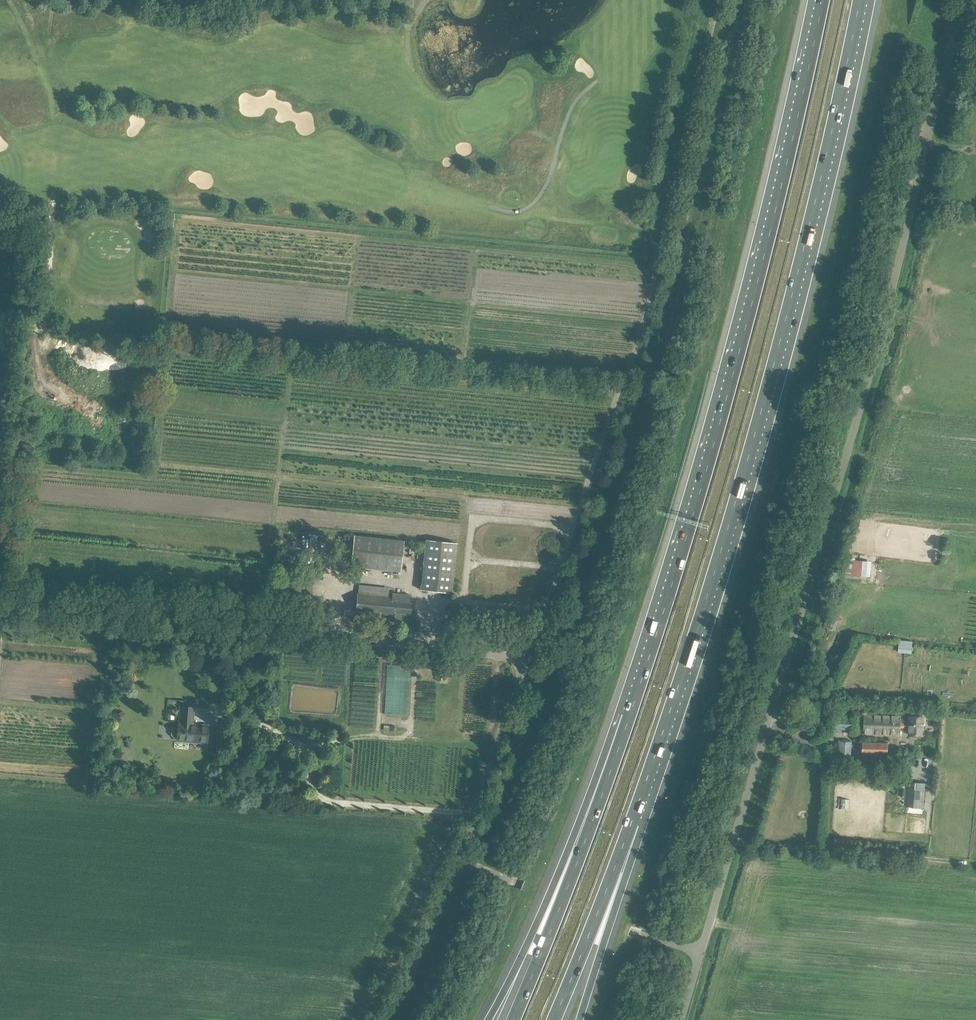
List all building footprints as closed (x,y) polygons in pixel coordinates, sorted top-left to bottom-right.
[(354,536),(351,566),(401,571),(404,541),(354,536)] [(426,540),(421,590),(451,593),(456,543),(426,540)] [(845,557),(844,568),(846,568),(845,574),(862,576),(862,575),(863,561),(856,560),(855,560),(855,559),(855,558),(845,557)] [(358,594),(356,612),(394,616),(394,620),(408,621),(410,595),(392,593),(392,598),(358,594)] [(172,735),(175,738),(178,739),(178,741),(208,743),(209,727),(193,726),(194,708),(182,707),(180,723),(179,723),(179,726),(176,726),(173,728),(172,735)] [(901,721),(901,717),(865,716),(864,734),(901,734),(901,729),(910,730),(910,735),(924,735),(924,717),(910,716),(910,722),(901,721)] [(853,717),(837,717),(837,731),(852,731),(853,717)] [(840,742),(840,756),(852,756),(852,742),(840,742)] [(889,743),(863,743),(863,755),(889,756),(889,743)] [(910,782),(907,807),(924,809),(926,784),(910,782)]
